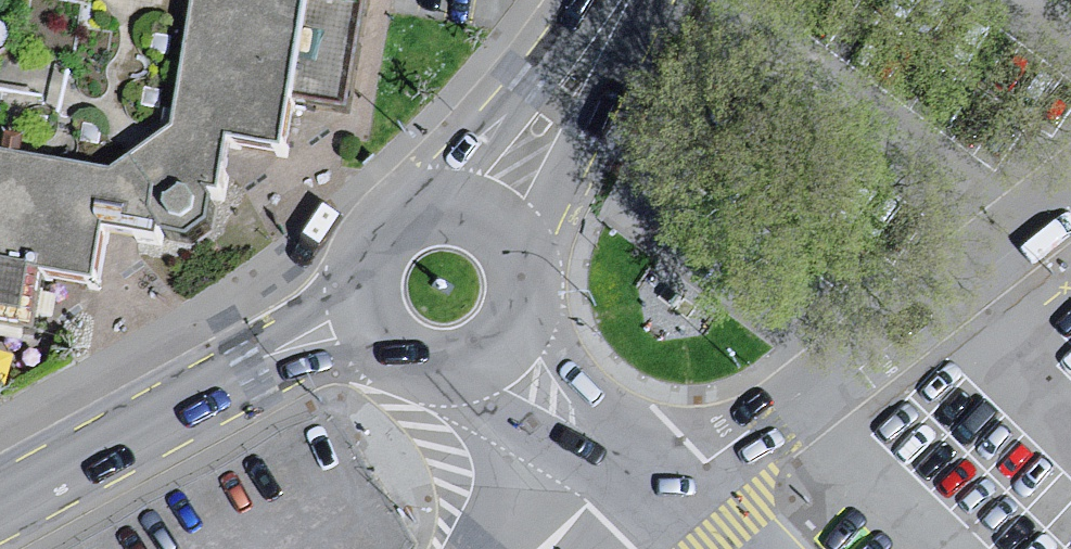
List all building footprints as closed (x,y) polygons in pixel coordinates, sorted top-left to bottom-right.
[(53,343),(58,291),(113,295),(119,242),(206,259),(236,249),(240,160),(291,166),(303,106),(371,116),(388,0),(0,0),(0,333),(53,343)]
